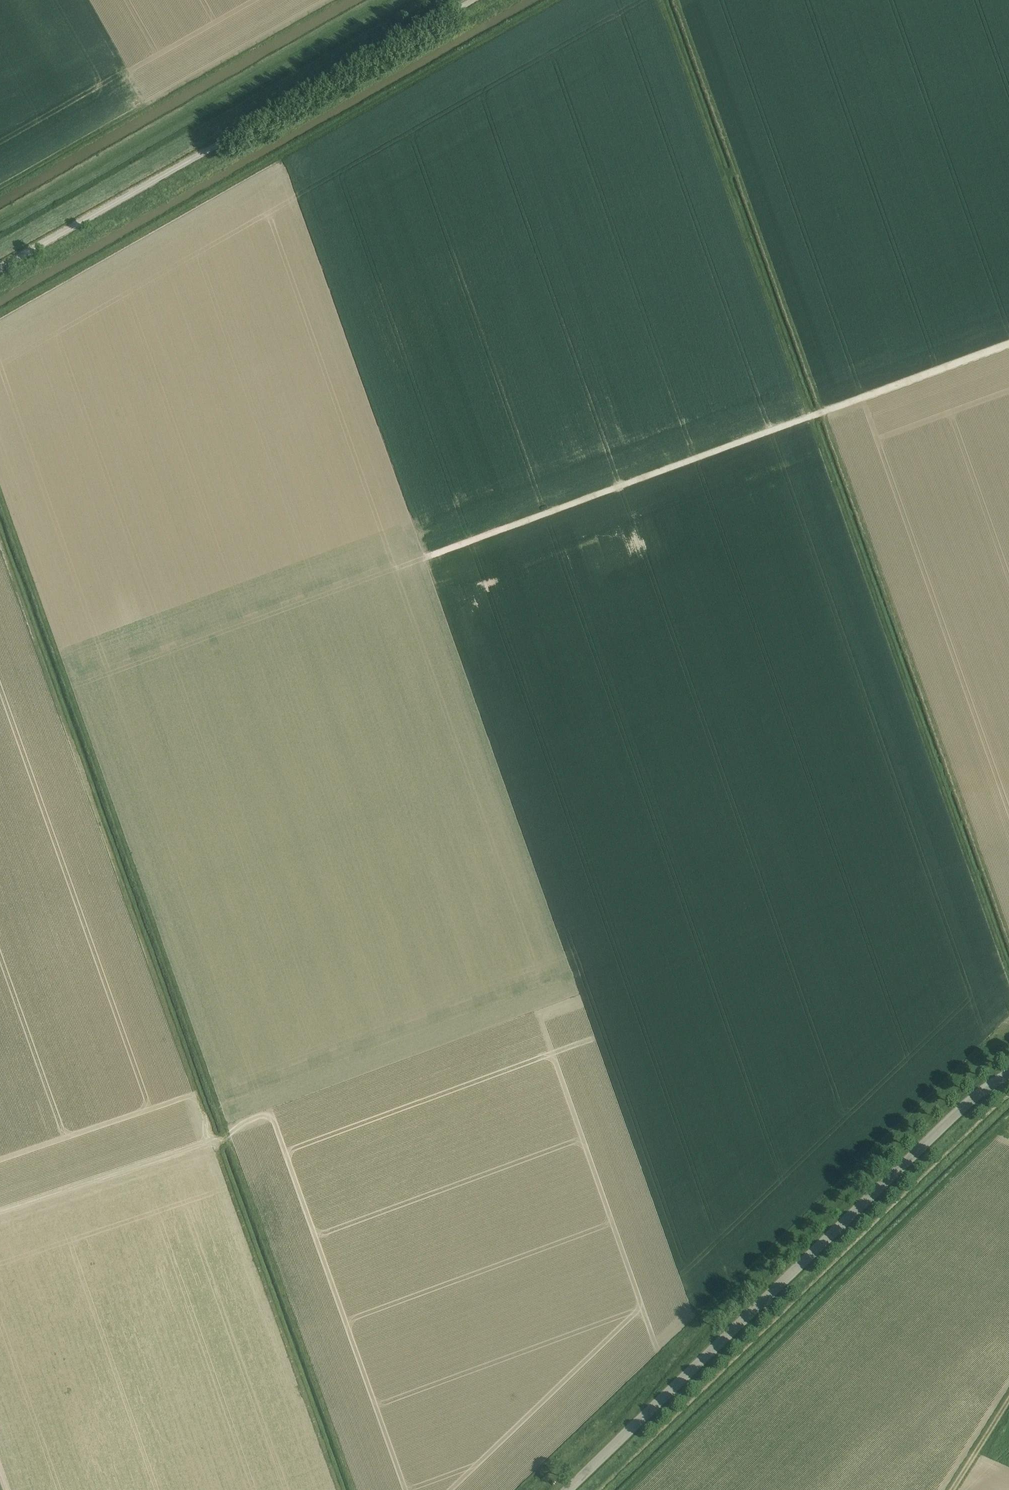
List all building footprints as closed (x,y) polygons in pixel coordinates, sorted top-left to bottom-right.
[(592,1472),(585,1475),(588,1482),(595,1479),(592,1472)]
